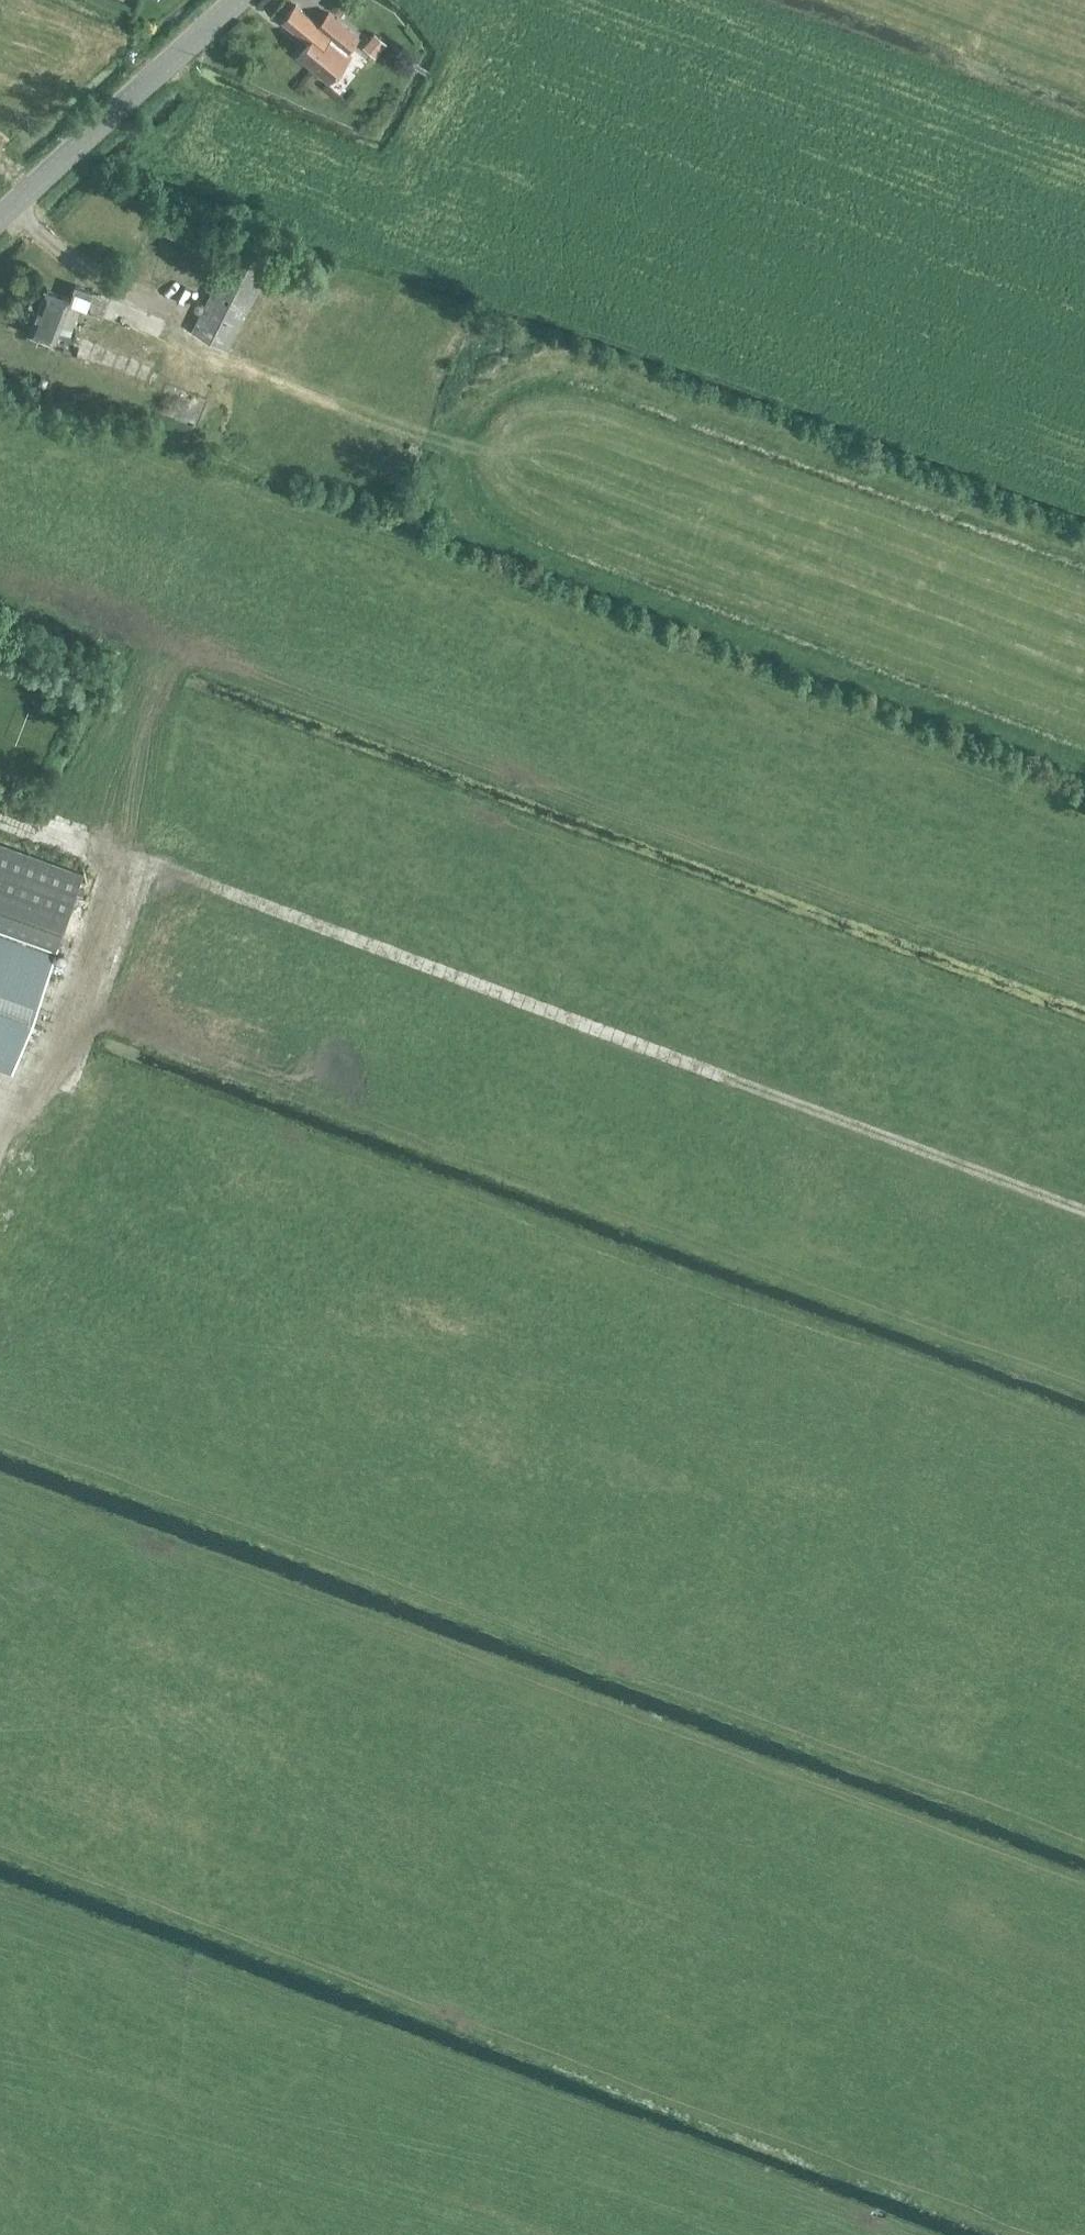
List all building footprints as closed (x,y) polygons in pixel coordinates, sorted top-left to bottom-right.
[(330,7),(339,13),(349,0),(335,0),(330,7)] [(328,13),(320,24),(296,4),(282,20),(307,41),(294,57),(328,83),(350,55),(346,52),(358,37),(328,13)] [(361,47),(372,57),(386,43),(373,34),(361,47)] [(274,254),(238,236),(235,241),(228,237),(220,253),(227,257),(190,330),(227,348),(274,254)] [(67,299),(43,289),(26,331),(51,341),(68,301),(86,308),(93,291),(73,283),(67,299)] [(40,375),(37,381),(43,383),(46,377),(40,375)] [(0,844),(0,1066),(10,1070),(81,874),(0,844)]
